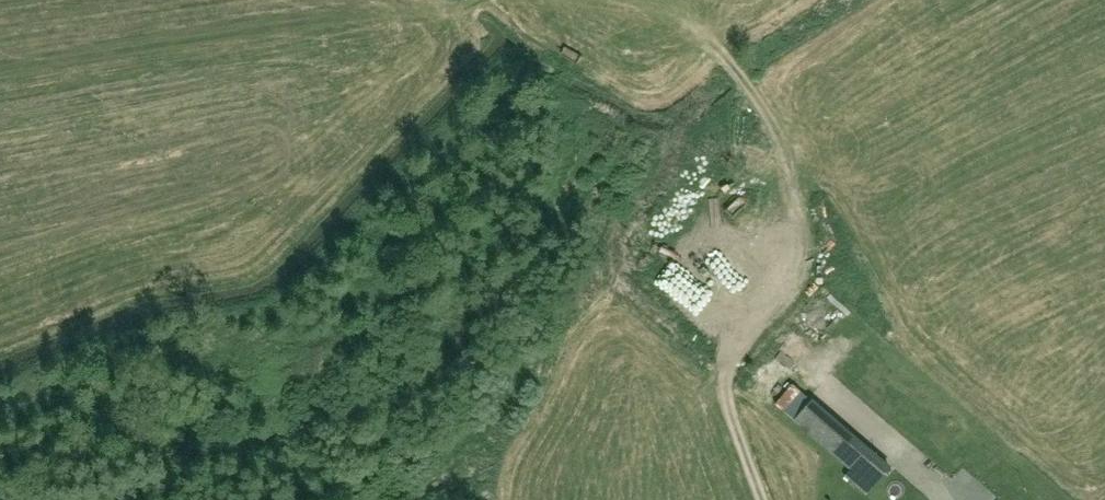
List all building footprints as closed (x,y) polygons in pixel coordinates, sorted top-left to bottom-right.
[(843,476),(866,495),(889,468),(812,401),(794,421),(849,469),(843,476)]
